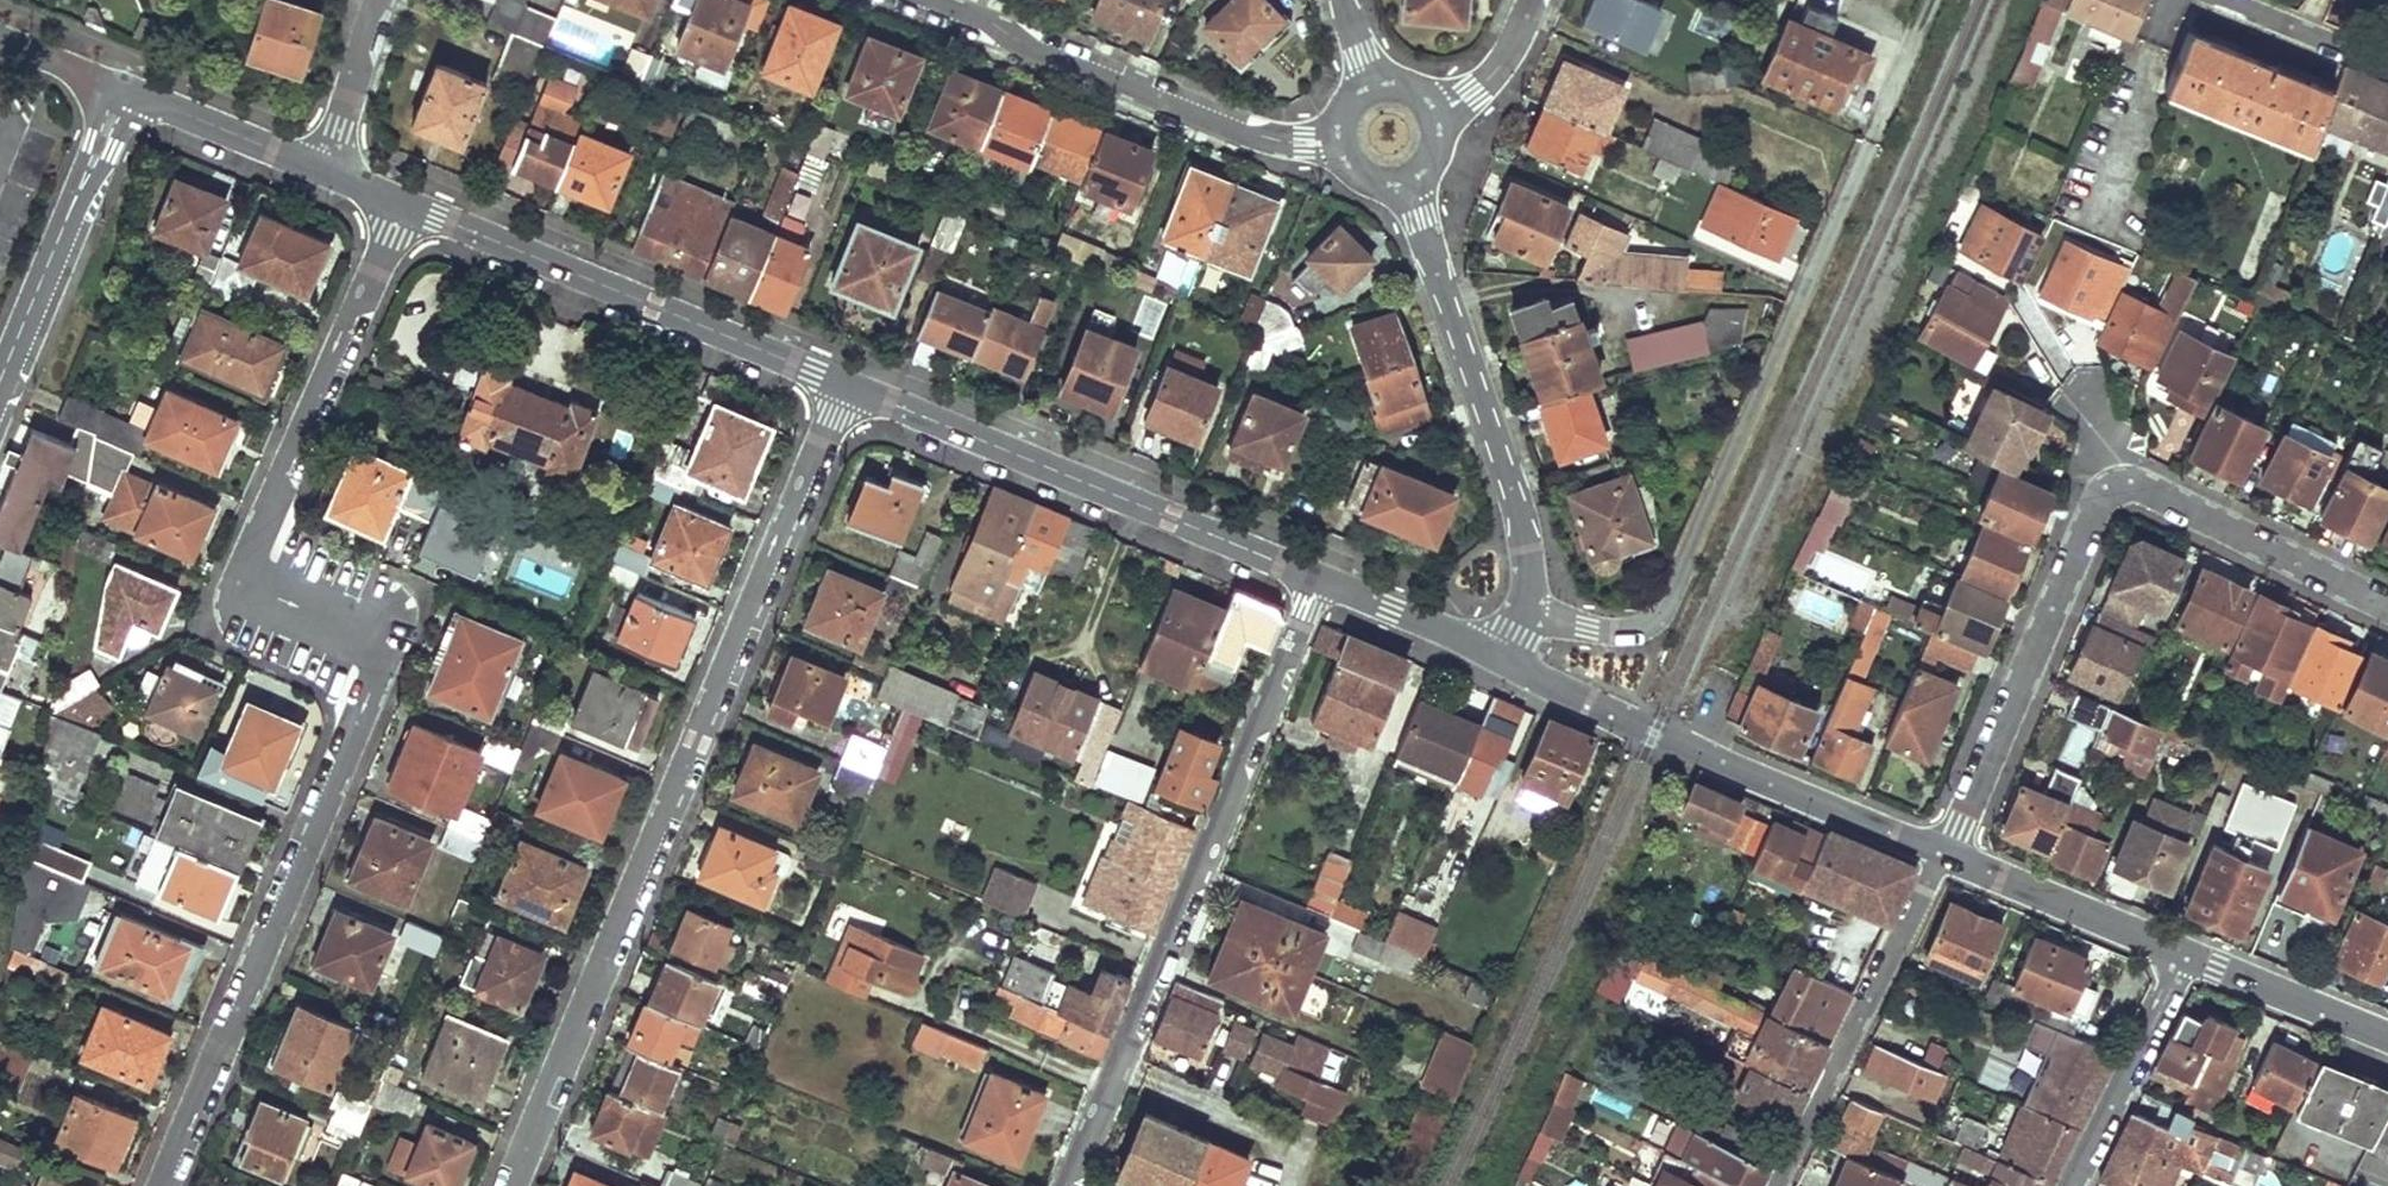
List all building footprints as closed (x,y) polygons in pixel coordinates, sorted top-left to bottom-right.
[(248,53),(298,69),(316,9),(288,0),(264,0),(248,53)] [(490,23),(513,33),(543,45),(546,47),(559,17),(530,6),(529,0),(499,0),(490,23)] [(724,65),(749,3),(741,0),(695,0),(677,46),(724,65)] [(1150,32),(1163,0),(1100,0),(1095,11),(1150,32)] [(1238,59),(1280,18),(1263,0),(1230,0),(1205,24),(1238,59)] [(1401,16),(1463,19),(1464,0),(1402,0),(1401,16)] [(1652,0),(1651,0),(1591,0),(1583,19),(1633,41),(1652,0)] [(1775,53),(1764,78),(1835,109),(1843,91),(1855,96),(1872,56),(1829,38),(1838,18),(1798,0),(1791,14),(1777,8),(1775,14),(1789,20),(1780,41),(1774,38),(1769,51),(1775,53)] [(2038,7),(2008,74),(2027,81),(2058,6),(2125,35),(2140,0),(2042,0),(2042,1),(2036,1),(2035,6),(2038,7)] [(791,6),(765,70),(811,87),(835,24),(791,6)] [(2186,32),(2162,90),(2176,96),(2201,38),(2186,32)] [(513,33),(493,80),(523,93),(543,45),(513,33)] [(870,103),(862,122),(888,133),(918,58),(870,38),(848,94),(870,103)] [(2201,38),(2176,96),(2310,149),(2320,124),(2334,89),(2201,38)] [(633,49),(622,77),(639,84),(651,56),(633,49)] [(495,160),(557,186),(579,133),(604,71),(559,52),(527,130),(510,123),(495,160)] [(668,63),(651,56),(639,84),(678,100),(685,84),(663,75),(668,63)] [(1549,102),(1601,126),(1621,84),(1565,58),(1545,100),(1549,102)] [(409,121),(458,142),(485,81),(435,60),(409,121)] [(1681,70),(1685,88),(1723,79),(1719,61),(1681,70)] [(2320,124),(2387,152),(2387,87),(2342,68),(2334,89),(2320,124)] [(953,71),(930,126),(979,146),(1002,91),(953,71)] [(1051,111),(1002,91),(979,146),(1029,166),(1032,158),(1051,111)] [(1535,120),(1524,145),(1576,168),(1587,143),(1602,150),(1611,131),(1601,126),(1549,102),(1540,122),(1535,120)] [(658,103),(650,127),(672,135),(680,110),(658,103)] [(1051,111),(1032,158),(1082,178),(1101,132),(1051,111)] [(1657,116),(1643,145),(1659,153),(1678,161),(1718,180),(1728,160),(1707,149),(1711,141),(1657,116)] [(820,121),(809,149),(842,163),(853,136),(820,121)] [(1150,152),(1101,132),(1082,178),(1079,186),(1128,206),(1150,152)] [(579,133),(557,186),(607,205),(628,154),(579,133)] [(827,161),(808,153),(796,181),(814,189),(827,161)] [(1678,161),(1659,153),(1652,167),(1671,176),(1678,161)] [(868,157),(862,171),(884,180),(890,165),(868,157)] [(763,210),(780,217),(797,172),(780,166),(763,210)] [(1190,166),(1161,238),(1204,256),(1233,184),(1190,166)] [(1507,177),(1484,230),(1540,255),(1563,202),(1507,177)] [(2370,220),(2384,225),(2386,220),(2387,216),(2387,177),(2370,220)] [(1793,214),(1718,180),(1699,223),(1774,257),(1793,214)] [(704,275),(731,214),(657,181),(637,225),(631,240),(630,242),(669,259),(704,275)] [(1963,181),(1959,192),(1973,198),(1979,187),(1963,181)] [(159,231),(209,251),(229,202),(179,182),(159,231)] [(1277,202),(1233,184),(1204,256),(1247,274),(1277,202)] [(918,277),(937,285),(965,217),(944,208),(929,244),(931,245),(918,277)] [(1980,208),(1960,248),(2017,278),(2039,235),(1980,208)] [(1579,274),(1716,287),(1717,268),(1683,265),(1684,256),(1616,253),(1625,230),(1577,209),(1564,238),(1587,249),(1579,274)] [(332,241),(265,212),(242,265),(226,258),(223,265),(210,293),(246,309),(262,274),(308,295),(332,241)] [(747,293),(773,232),(731,214),(704,275),(725,284),(747,293)] [(631,240),(637,225),(629,221),(622,236),(631,240)] [(917,248),(857,223),(830,288),(865,302),(864,306),(889,316),(917,248)] [(1370,258),(1337,226),(1307,257),(1311,260),(1294,278),(1303,285),(1307,287),(1310,288),(1316,288),(1319,286),(1325,281),(1332,290),(1336,286),(1340,290),(1370,258)] [(773,232),(747,293),(764,301),(781,308),(808,247),(773,232)] [(1060,233),(1052,252),(1075,261),(1092,268),(1120,279),(1127,260),(1060,233)] [(2064,242),(2040,293),(2101,321),(2127,262),(2120,259),(2117,266),(2064,242)] [(206,258),(194,286),(210,293),(223,265),(206,258)] [(1155,278),(1129,267),(1125,278),(1151,289),(1155,278)] [(2120,292),(2098,340),(2151,367),(2195,278),(2174,269),(2155,309),(2120,292)] [(1947,287),(1921,335),(1970,361),(2002,301),(1961,279),(1957,285),(1971,293),(1967,298),(1947,287)] [(973,356),(990,313),(935,291),(918,334),(973,356)] [(1511,304),(1542,391),(1582,377),(1598,372),(1584,333),(1594,329),(1589,317),(1581,320),(1571,293),(1548,302),(1545,292),(1511,304)] [(1265,300),(1250,294),(1238,322),(1254,328),(1265,300)] [(1028,324),(992,309),(990,313),(973,356),(1024,377),(1054,302),(1039,296),(1028,324)] [(1282,305),(1265,300),(1254,328),(1252,333),(1256,336),(1258,337),(1295,324),(1292,316),(1286,309),(1282,305)] [(1705,313),(1628,332),(1635,362),(1738,339),(1750,305),(1709,302),(1705,313)] [(290,344),(206,308),(185,360),(268,396),(290,344)] [(2289,308),(2285,317),(2294,321),(2299,311),(2289,308)] [(1391,309),(1350,324),(1368,373),(1409,358),(1391,309)] [(1301,342),(1295,324),(1258,337),(1270,348),(1274,351),(1301,342)] [(1138,349),(1089,329),(1064,390),(1113,410),(1138,349)] [(2179,330),(2157,375),(2173,383),(2167,395),(2201,412),(2230,355),(2179,330)] [(1258,337),(1256,336),(1244,368),(1260,373),(1270,348),(1258,337)] [(1409,358),(1368,373),(1366,374),(1379,409),(1375,411),(1381,427),(1428,409),(1409,358)] [(1196,441),(1217,388),(1169,368),(1147,421),(1196,441)] [(576,482),(603,410),(586,403),(583,411),(499,379),(501,375),(485,369),(459,439),(477,446),(479,441),(560,471),(558,475),(576,482)] [(1542,391),(1537,393),(1557,452),(1603,436),(1582,377),(1542,391)] [(1992,386),(1966,441),(2017,466),(2016,468),(2030,476),(2035,463),(2021,457),(2041,411),(1992,386)] [(217,476),(240,425),(169,392),(152,432),(99,409),(95,434),(94,439),(100,441),(136,457),(141,459),(147,443),(217,476)] [(1254,393),(1229,453),(1259,466),(1260,463),(1279,471),(1302,413),(1254,393)] [(67,395),(57,418),(77,427),(95,434),(99,409),(67,395)] [(2213,402),(2188,453),(2236,476),(2261,425),(2213,402)] [(681,446),(664,439),(650,474),(684,488),(697,493),(703,479),(744,495),(772,426),(717,404),(690,471),(674,464),(681,446)] [(78,448),(67,475),(87,484),(94,439),(95,434),(77,427),(70,444),(78,448)] [(20,549),(48,482),(62,487),(67,475),(78,448),(70,444),(34,429),(0,509),(0,540),(6,543),(20,549)] [(2283,433),(2261,479),(2278,486),(2274,494),(2315,514),(2344,459),(2335,454),(2325,475),(2319,472),(2328,455),(2283,433)] [(128,475),(136,457),(100,441),(92,484),(115,494),(105,521),(192,561),(214,511),(160,485),(158,489),(128,475)] [(467,496),(356,448),(329,512),(385,536),(397,507),(452,530),(467,496)] [(1368,518),(1370,514),(1433,541),(1453,495),(1366,458),(1345,508),(1368,518)] [(1996,467),(1976,514),(2026,536),(2047,489),(1996,467)] [(2320,516),(2367,539),(2387,497),(2387,489),(2345,467),(2320,516)] [(1624,469),(1567,488),(1591,555),(1595,563),(1600,564),(1612,559),(1612,546),(1647,534),(1624,469)] [(870,476),(851,521),(900,542),(924,485),(897,473),(892,485),(870,476)] [(655,559),(710,582),(733,527),(677,504),(684,488),(650,474),(642,493),(676,508),(655,559)] [(1059,544),(1070,518),(1032,503),(996,488),(954,584),(994,603),(989,614),(1000,619),(1016,584),(1019,586),(1030,563),(1047,571),(1059,544)] [(1092,527),(1070,518),(1059,544),(1081,554),(1092,527)] [(1979,524),(1959,571),(2004,591),(2024,543),(1979,524)] [(2377,550),(2387,555),(2387,526),(2377,550)] [(77,545),(116,563),(123,546),(80,527),(77,545)] [(897,557),(889,574),(923,588),(944,538),(929,532),(915,565),(897,557)] [(2129,545),(2097,613),(2133,628),(2145,604),(2160,612),(2185,560),(2140,539),(2129,545)] [(18,630),(33,595),(20,590),(35,555),(20,549),(6,543),(0,558),(0,622),(18,630)] [(640,574),(648,578),(655,559),(620,545),(612,563),(640,574)] [(1183,565),(1168,558),(1164,569),(1179,576),(1183,565)] [(605,584),(632,594),(640,574),(612,563),(605,584)] [(180,588),(120,564),(112,583),(101,644),(123,653),(130,637),(137,640),(144,641),(149,636),(153,627),(162,631),(180,588)] [(2201,569),(2176,623),(2223,644),(2248,590),(2201,569)] [(861,645),(882,592),(830,570),(807,623),(861,645)] [(882,592),(915,607),(923,588),(889,574),(882,592)] [(1904,601),(1899,612),(1983,650),(1988,639),(1984,637),(2001,597),(1954,576),(1939,611),(1923,604),(1927,596),(1921,594),(1915,606),(1904,601)] [(1228,608),(1174,586),(1142,664),(1196,686),(1200,676),(1228,608)] [(1228,608),(1200,676),(1233,690),(1241,671),(1232,667),(1249,624),(1275,635),(1286,608),(1236,587),(1228,608)] [(640,594),(619,643),(671,665),(692,615),(640,594)] [(2256,594),(2221,670),(2276,695),(2310,618),(2256,594)] [(1873,608),(1844,677),(1858,682),(1888,614),(1873,608)] [(2097,613),(2067,676),(2114,697),(2143,639),(2157,646),(2160,641),(2133,628),(2097,613)] [(490,716),(521,640),(467,618),(454,650),(448,647),(430,692),(490,716)] [(23,632),(18,630),(0,622),(0,688),(23,632)] [(1371,749),(1409,661),(1324,625),(1315,649),(1339,659),(1311,723),(1371,749)] [(2316,626),(2289,681),(2335,703),(2361,648),(2316,626)] [(1929,632),(1920,651),(1964,671),(1974,651),(1929,632)] [(1758,642),(1746,669),(1757,674),(1766,657),(1761,655),(1766,645),(1758,642)] [(855,660),(887,675),(893,659),(861,645),(855,660)] [(2341,707),(2387,730),(2387,661),(2368,651),(2341,707)] [(793,657),(770,712),(803,726),(808,714),(827,722),(845,679),(793,657)] [(224,681),(206,673),(202,680),(171,666),(165,680),(148,672),(140,689),(157,697),(150,712),(199,735),(224,681)] [(1914,666),(1884,741),(1906,750),(1909,746),(1926,753),(1956,683),(1914,666)] [(88,668),(54,685),(50,708),(97,684),(88,668)] [(595,669),(573,719),(638,747),(660,697),(595,669)] [(1099,698),(1032,671),(1008,729),(1075,757),(1099,698)] [(1736,690),(1723,720),(1739,726),(1737,730),(1795,754),(1815,709),(1757,684),(1750,696),(1736,690)] [(2074,692),(2065,715),(2086,723),(2084,729),(2095,734),(2107,705),(2074,692)] [(1509,704),(1495,698),(1482,727),(1455,785),(1453,790),(1478,802),(1499,758),(1503,760),(1526,711),(1509,704)] [(304,723),(252,700),(224,764),(277,787),(304,723)] [(1455,785),(1482,727),(1422,700),(1395,759),(1455,785)] [(534,722),(562,733),(569,715),(541,703),(534,722)] [(2095,734),(2093,738),(2101,742),(2105,735),(2142,749),(2138,763),(2146,766),(2162,728),(2127,714),(2107,705),(2095,734)] [(96,731),(50,711),(38,782),(87,803),(89,797),(82,793),(84,788),(73,783),(96,731)] [(143,734),(169,746),(177,728),(152,716),(143,734)] [(522,750),(515,765),(528,771),(539,744),(555,751),(562,733),(534,722),(522,750)] [(1567,804),(1595,741),(1574,732),(1550,722),(1522,785),(1567,804)] [(2175,723),(2170,731),(2181,736),(2187,738),(2190,731),(2175,723)] [(478,759),(512,774),(515,765),(522,750),(487,736),(481,751),(416,724),(391,784),(455,811),(449,827),(483,842),(488,829),(493,817),(460,803),(478,759)] [(1824,725),(1810,759),(1856,778),(1871,744),(1824,725)] [(2190,731),(2187,738),(2202,745),(2208,734),(2192,726),(2190,731)] [(1169,789),(1205,804),(1215,778),(1208,775),(1221,744),(1183,728),(1156,793),(1166,797),(1169,789)] [(2165,729),(2161,736),(2177,743),(2181,736),(2170,731),(2165,729)] [(855,733),(842,761),(874,774),(885,747),(855,733)] [(820,770),(756,743),(734,794),(798,821),(820,770)] [(1109,746),(1095,783),(1143,800),(1156,764),(1109,746)] [(564,750),(539,808),(600,834),(625,777),(564,750)] [(874,774),(842,761),(832,786),(863,800),(874,774)] [(2020,783),(2001,829),(2047,849),(2075,782),(2081,768),(2072,764),(2064,783),(2068,785),(2062,800),(2020,783)] [(2279,766),(2275,775),(2286,779),(2289,780),(2293,772),(2279,766)] [(2265,771),(2261,780),(2282,788),(2286,779),(2275,775),(2265,771)] [(1081,772),(1078,778),(1092,784),(1094,777),(1081,772)] [(117,773),(107,796),(159,818),(169,795),(117,773)] [(2224,826),(2278,847),(2296,799),(2242,778),(2224,826)] [(1694,781),(1682,808),(1724,827),(1737,799),(1719,792),(1694,781)] [(2047,849),(2045,855),(2093,875),(2107,841),(2081,830),(2084,823),(2078,820),(2081,811),(2072,808),(2081,785),(2075,782),(2047,849)] [(181,786),(160,834),(242,870),(262,822),(181,786)] [(2214,789),(2202,819),(2214,823),(2223,803),(2219,801),(2222,792),(2214,789)] [(1164,801),(1151,796),(1146,806),(1159,812),(1164,801)] [(2131,818),(2111,865),(2165,887),(2184,840),(2174,836),(2181,819),(2177,810),(2158,802),(2149,805),(2141,822),(2131,818)] [(2373,815),(2387,821),(2387,807),(2378,803),(2373,815)] [(1159,812),(1146,806),(1131,842),(1116,836),(1114,842),(1103,837),(1097,851),(1104,854),(1172,883),(1196,827),(1159,812)] [(496,897),(563,926),(587,868),(545,850),(551,834),(496,811),(493,817),(488,829),(519,842),(496,897)] [(1740,811),(1727,840),(1754,852),(1767,824),(1740,811)] [(1790,817),(1786,825),(1802,832),(1805,824),(1790,817)] [(431,841),(375,818),(350,878),(406,901),(431,841)] [(1754,852),(1748,866),(1798,889),(1801,882),(1822,832),(1805,824),(1802,832),(1786,825),(1770,818),(1767,824),(1754,852)] [(2304,824),(2272,900),(2327,923),(2361,846),(2304,824)] [(705,878),(755,900),(776,849),(721,826),(713,846),(717,848),(705,878)] [(483,842),(449,827),(441,845),(475,860),(483,842)] [(1822,832),(1801,882),(1885,921),(1912,867),(1870,849),(1824,828),(1822,832)] [(94,859),(30,831),(26,856),(84,881),(94,859)] [(242,870),(160,834),(139,881),(221,917),(242,870)] [(2210,843),(2182,908),(2238,932),(2266,868),(2210,843)] [(1326,917),(1351,862),(1325,850),(1301,906),(1326,917)] [(1172,883),(1104,854),(1084,902),(1109,912),(1105,921),(1131,933),(1136,923),(1152,931),(1172,883)] [(26,856),(12,945),(32,953),(46,920),(79,916),(92,884),(84,881),(26,856)] [(1038,882),(998,865),(983,899),(1024,916),(1038,882)] [(2368,869),(2360,889),(2374,895),(2383,875),(2368,869)] [(451,919),(482,933),(491,911),(460,898),(451,919)] [(1291,1011),(1324,934),(1244,899),(1210,976),(1291,1011)] [(1947,904),(1923,957),(1973,980),(1997,927),(1947,904)] [(1740,913),(1729,908),(1720,928),(1731,933),(1740,913)] [(698,956),(693,968),(715,978),(723,981),(729,968),(717,963),(732,927),(689,909),(674,946),(698,956)] [(391,933),(337,910),(311,972),(338,983),(342,973),(369,984),(391,933)] [(1395,911),(1382,940),(1422,959),(1436,929),(1395,911)] [(2333,961),(2377,980),(2386,961),(2387,962),(2387,926),(2355,912),(2333,961)] [(1531,919),(1517,913),(1509,931),(1523,937),(1531,919)] [(203,948),(123,914),(102,963),(181,997),(203,948)] [(410,920),(401,940),(435,954),(444,934),(410,920)] [(916,975),(925,952),(854,922),(829,980),(865,995),(872,980),(907,996),(909,989),(919,985),(916,975)] [(1382,940),(1359,931),(1350,949),(1415,977),(1422,959),(1382,940)] [(544,953),(499,934),(476,989),(520,1008),(544,953)] [(1990,980),(1981,1000),(2066,1035),(2074,1016),(2081,1018),(2092,994),(2077,988),(2082,978),(2076,976),(2083,960),(2031,939),(2010,988),(1990,980)] [(12,945),(9,968),(63,989),(70,970),(32,953),(12,945)] [(1634,950),(1629,960),(1638,964),(1632,978),(1734,1026),(1722,1050),(1801,1089),(1826,1040),(1798,1026),(1797,1030),(1778,1021),(1780,1017),(1634,950)] [(1133,980),(1105,968),(1094,994),(1056,978),(1059,971),(1018,954),(1004,987),(1024,995),(1111,1032),(1133,980)] [(668,957),(648,1002),(684,1018),(697,1024),(715,978),(693,968),(668,957)] [(1780,1017),(1778,1021),(1797,1030),(1798,1026),(1826,1040),(1850,992),(1806,970),(1798,988),(1817,997),(1808,1016),(1786,1005),(1780,1017)] [(1491,990),(1470,981),(1464,996),(1485,1005),(1491,990)] [(1214,1014),(1220,1000),(1177,982),(1153,1039),(1200,1059),(1218,1016),(1214,1014)] [(1111,1032),(1024,995),(1013,1021),(1100,1058),(1111,1032)] [(356,1027),(297,1002),(272,1061),(331,1086),(356,1027)] [(630,1045),(666,1060),(684,1018),(648,1002),(630,1045)] [(172,1032),(104,1003),(83,1053),(144,1079),(155,1053),(161,1056),(172,1032)] [(422,1077),(481,1101),(507,1039),(447,1014),(422,1077)] [(2146,1080),(2181,1096),(2178,1103),(2205,1116),(2241,1041),(2225,1034),(2226,1031),(2202,1019),(2197,1026),(2192,1023),(2170,1030),(2146,1080)] [(986,1047),(924,1021),(916,1037),(980,1064),(986,1047)] [(1286,1073),(1297,1049),(1236,1023),(1225,1048),(1256,1061),(1254,1065),(1273,1073),(1275,1069),(1286,1073)] [(1454,1100),(1478,1047),(1447,1033),(1423,1087),(1427,1089),(1454,1100)] [(1868,1033),(1864,1041),(1874,1045),(1878,1036),(1868,1033)] [(0,1041),(0,1063),(24,1073),(31,1055),(0,1041)] [(2054,1097),(2044,1118),(2075,1131),(2113,1055),(2081,1041),(2054,1097)] [(2271,1043),(2250,1085),(2295,1106),(2316,1063),(2271,1043)] [(611,1089),(661,1110),(680,1066),(666,1060),(630,1045),(611,1089)] [(1874,1045),(1863,1067),(1931,1096),(1942,1074),(1874,1045)] [(1722,1050),(1709,1079),(1787,1117),(1801,1089),(1722,1050)] [(2022,1097),(2033,1076),(1992,1055),(1981,1076),(2022,1097)] [(2293,1110),(2364,1142),(2375,1121),(2387,1100),(2387,1095),(2357,1081),(2359,1074),(2348,1070),(2347,1077),(2316,1063),(2295,1106),(2293,1110)] [(1047,1094),(994,1072),(966,1137),(1019,1161),(1047,1094)] [(1551,1093),(1564,1099),(1573,1080),(1560,1074),(1551,1093)] [(384,1077),(373,1103),(411,1119),(421,1092),(384,1077)] [(1859,1080),(1849,1101),(1869,1109),(1878,1089),(1859,1080)] [(2029,1086),(2020,1107),(2044,1118),(2054,1097),(2029,1086)] [(366,1121),(373,1103),(339,1089),(332,1107),(336,1108),(366,1121)] [(648,1154),(666,1112),(661,1110),(611,1089),(593,1130),(648,1154)] [(1423,1169),(1454,1100),(1427,1089),(1397,1158),(1423,1169)] [(138,1117),(78,1091),(56,1142),(116,1167),(138,1117)] [(1547,1100),(1533,1133),(1553,1141),(1566,1109),(1561,1106),(1564,1099),(1551,1093),(1547,1100)] [(306,1118),(259,1099),(252,1117),(256,1119),(239,1157),(282,1176),(306,1118)] [(2375,1121),(2387,1126),(2387,1100),(2375,1121)] [(1849,1101),(1826,1148),(1844,1155),(1850,1142),(1854,1142),(1858,1132),(1865,1136),(1877,1113),(1869,1109),(1849,1101)] [(2005,1140),(1994,1163),(2047,1185),(2074,1132),(2075,1131),(2044,1118),(2020,1107),(2011,1125),(2036,1135),(2029,1149),(2005,1140)] [(366,1121),(336,1108),(327,1128),(357,1141),(366,1121)] [(2173,1110),(2165,1127),(2179,1134),(2184,1124),(2187,1116),(2173,1110)] [(1252,1156),(1148,1111),(1122,1172),(1154,1185),(1239,1185),(1252,1156)] [(2130,1111),(2116,1140),(2189,1169),(2223,1183),(2231,1185),(2251,1185),(2254,1176),(2237,1169),(2245,1150),(2184,1124),(2179,1134),(2165,1127),(2130,1111)] [(407,1171),(442,1185),(453,1185),(473,1140),(428,1120),(407,1171)] [(1722,1120),(1712,1141),(1763,1164),(1773,1145),(1722,1120)] [(2361,1147),(2387,1158),(2387,1126),(2375,1121),(2364,1142),(2361,1147)] [(1674,1124),(1661,1152),(1725,1179),(1740,1185),(1753,1185),(1763,1164),(1712,1141),(1674,1124)] [(2011,1125),(2005,1140),(2029,1149),(2036,1135),(2011,1125)] [(24,1146),(0,1136),(0,1158),(16,1165),(24,1146)] [(2096,1182),(2106,1185),(2168,1185),(2174,1171),(2185,1176),(2189,1169),(2116,1140),(2096,1182)] [(963,1169),(966,1162),(924,1144),(920,1153),(927,1157),(924,1164),(947,1174),(951,1164),(963,1169)] [(1866,1148),(1860,1161),(1873,1167),(1879,1153),(1866,1148)] [(1642,1180),(1650,1184),(1655,1185),(1722,1185),(1725,1179),(1661,1152),(1656,1149),(1642,1180)] [(1835,1185),(1897,1185),(1900,1185),(1902,1185),(1905,1180),(1873,1167),(1860,1161),(1847,1157),(1835,1185)] [(2047,1185),(1994,1163),(1984,1185),(2047,1185)] [(657,1185),(698,1185),(701,1179),(664,1164),(656,1185),(657,1185)] [(378,1184),(345,1170),(338,1185),(377,1185),(378,1184)] [(577,1170),(570,1185),(612,1185),(577,1170)] [(1916,1185),(1919,1185),(1970,1185),(1948,1177),(1947,1180),(1923,1170),(1916,1185)] [(46,1171),(39,1185),(80,1185),(46,1171)] [(958,1171),(952,1185),(993,1185),(958,1171)]
